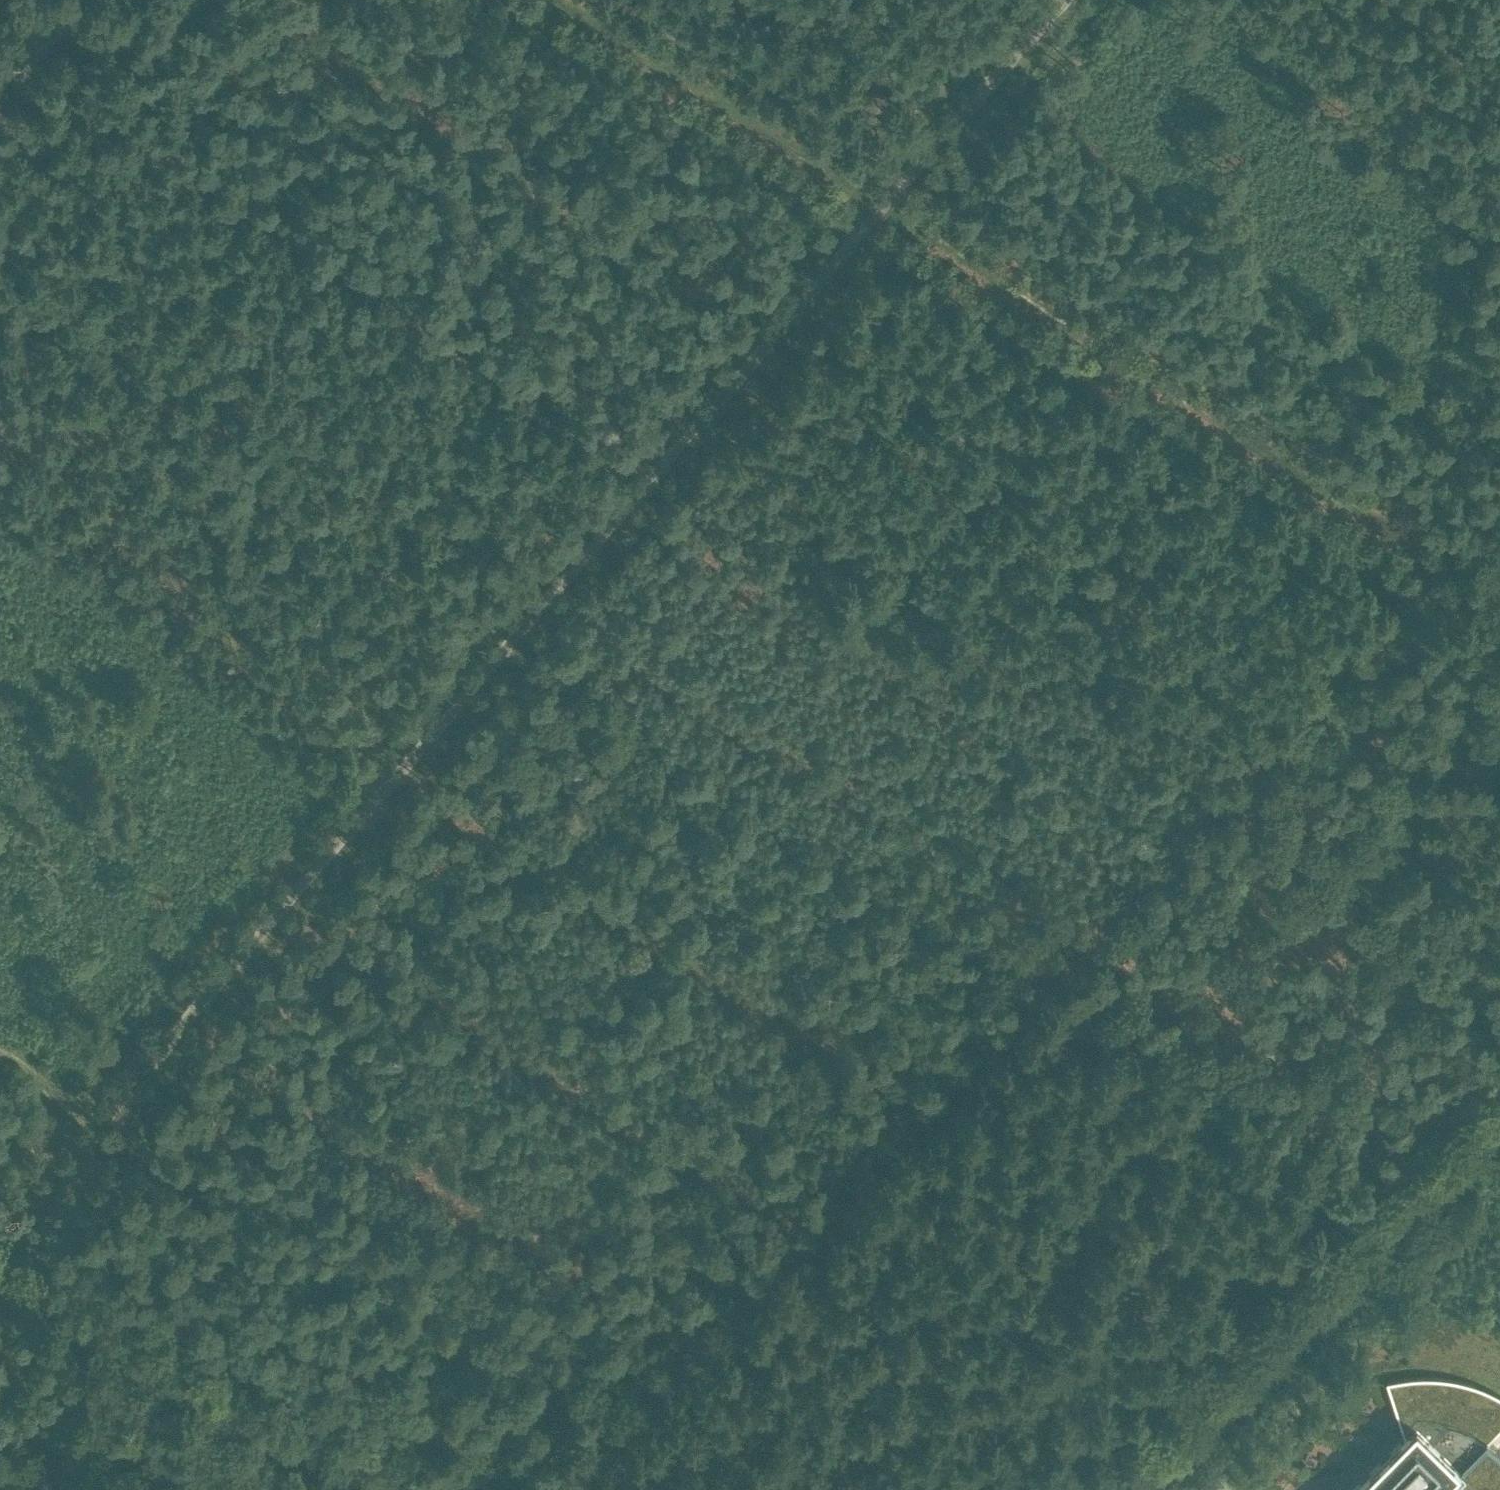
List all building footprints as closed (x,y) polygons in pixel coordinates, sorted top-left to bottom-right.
[(1495,1373),(1489,1372),(1482,1372),(1475,1372),(1468,1372),(1462,1373),(1458,1373),(1455,1374),(1448,1375),(1442,1376),(1435,1378),(1429,1380),(1423,1383),(1414,1387),(1410,1388),(1404,1392),(1399,1395),(1393,1399),(1388,1403),(1382,1407),(1377,1412),(1400,1449),(1358,1489),(1499,1489),(1499,1374),(1495,1373)]
